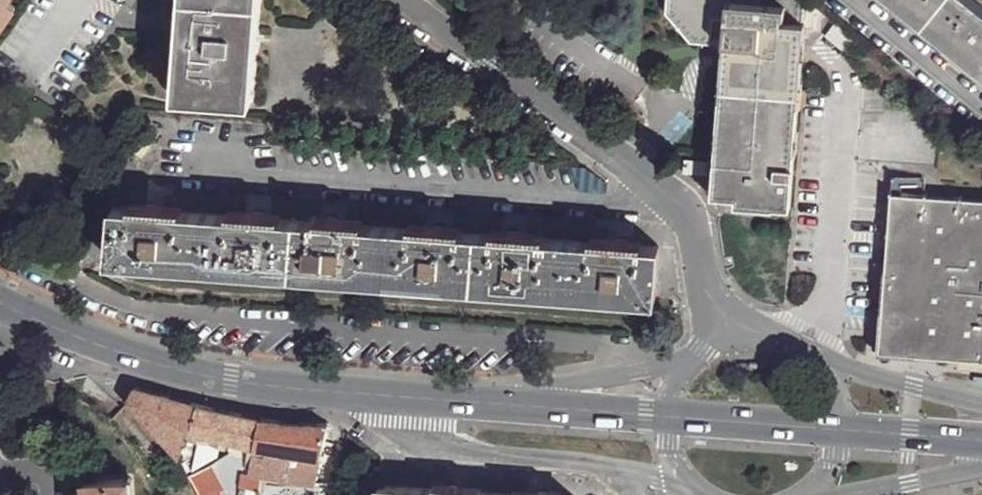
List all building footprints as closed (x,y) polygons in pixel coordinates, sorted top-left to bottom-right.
[(179,96),(256,101),(261,0),(185,0),(179,96)] [(665,12),(691,41),(720,43),(710,192),(733,194),(733,201),(789,205),(800,0),(666,0),(665,12)] [(972,0),(894,0),(981,72),(981,8),(972,0)] [(6,2),(0,10),(0,24),(1,25),(13,8),(6,2)] [(704,159),(682,158),(682,169),(704,171),(704,159)] [(887,191),(878,350),(981,358),(981,199),(887,191)] [(656,242),(116,206),(110,255),(653,293),(656,242)] [(196,403),(135,386),(130,402),(184,457),(189,431),(196,403)] [(230,411),(196,403),(189,431),(226,439),(231,440),(255,445),(261,418),(230,411)] [(290,423),(261,418),(255,445),(268,448),(264,479),(313,485),(318,468),(328,425),(290,423)] [(226,439),(189,431),(184,457),(191,472),(211,462),(218,456),(230,449),(231,440),(226,439)] [(231,440),(230,449),(218,456),(223,468),(244,472),(241,494),(261,494),(264,479),(268,448),(255,445),(231,440)] [(211,462),(191,472),(201,494),(227,494),(211,462)] [(87,480),(87,494),(131,494),(130,478),(87,480)] [(378,485),(377,494),(519,494),(459,490),(450,490),(378,485)]
